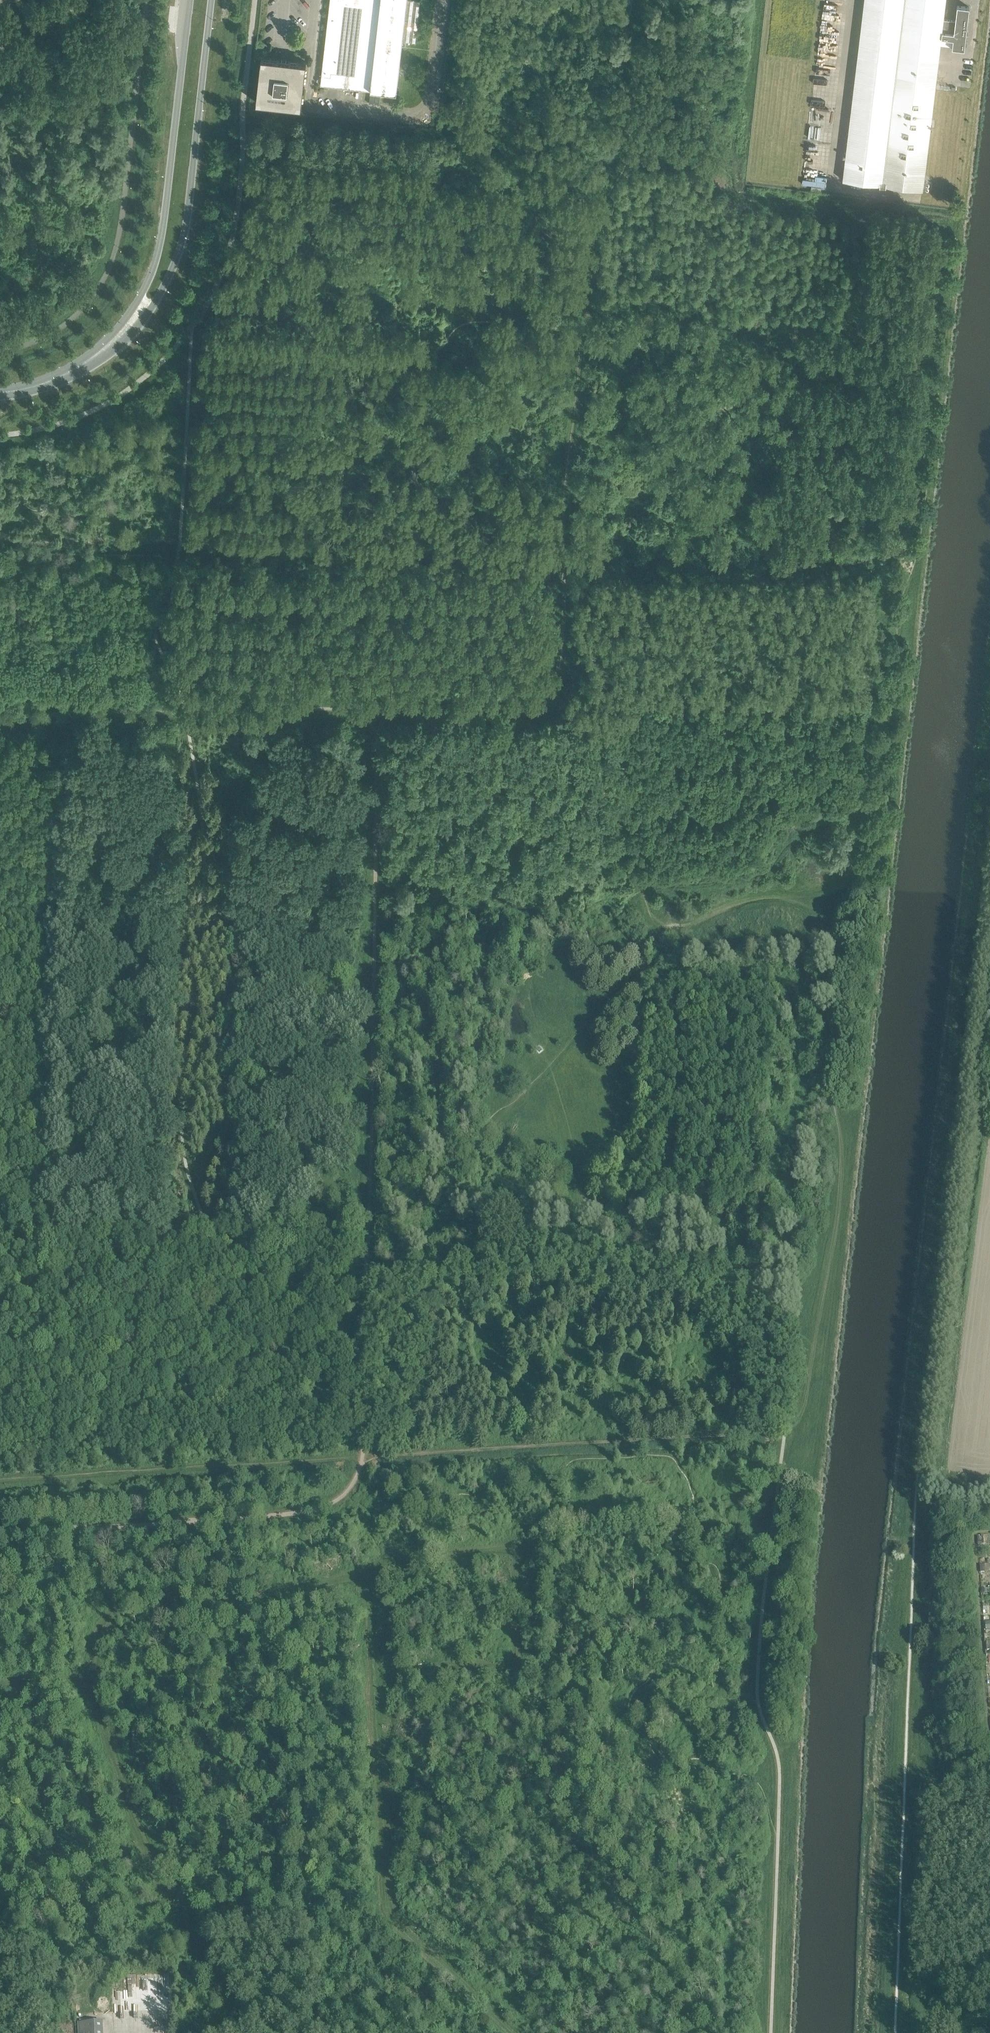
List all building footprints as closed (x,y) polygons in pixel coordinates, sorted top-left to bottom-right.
[(396,93),(407,0),(330,0),(320,85),(396,93)] [(843,180),(923,190),(941,37),(943,19),(945,0),(864,0),(843,180)] [(943,19),(941,37),(953,38),(952,47),(964,48),(969,7),(957,5),(955,20),(943,19)] [(256,103),(301,108),(306,62),(261,57),(256,103)] [(79,2032),(103,2032),(102,2022),(78,2023),(79,2032)]
